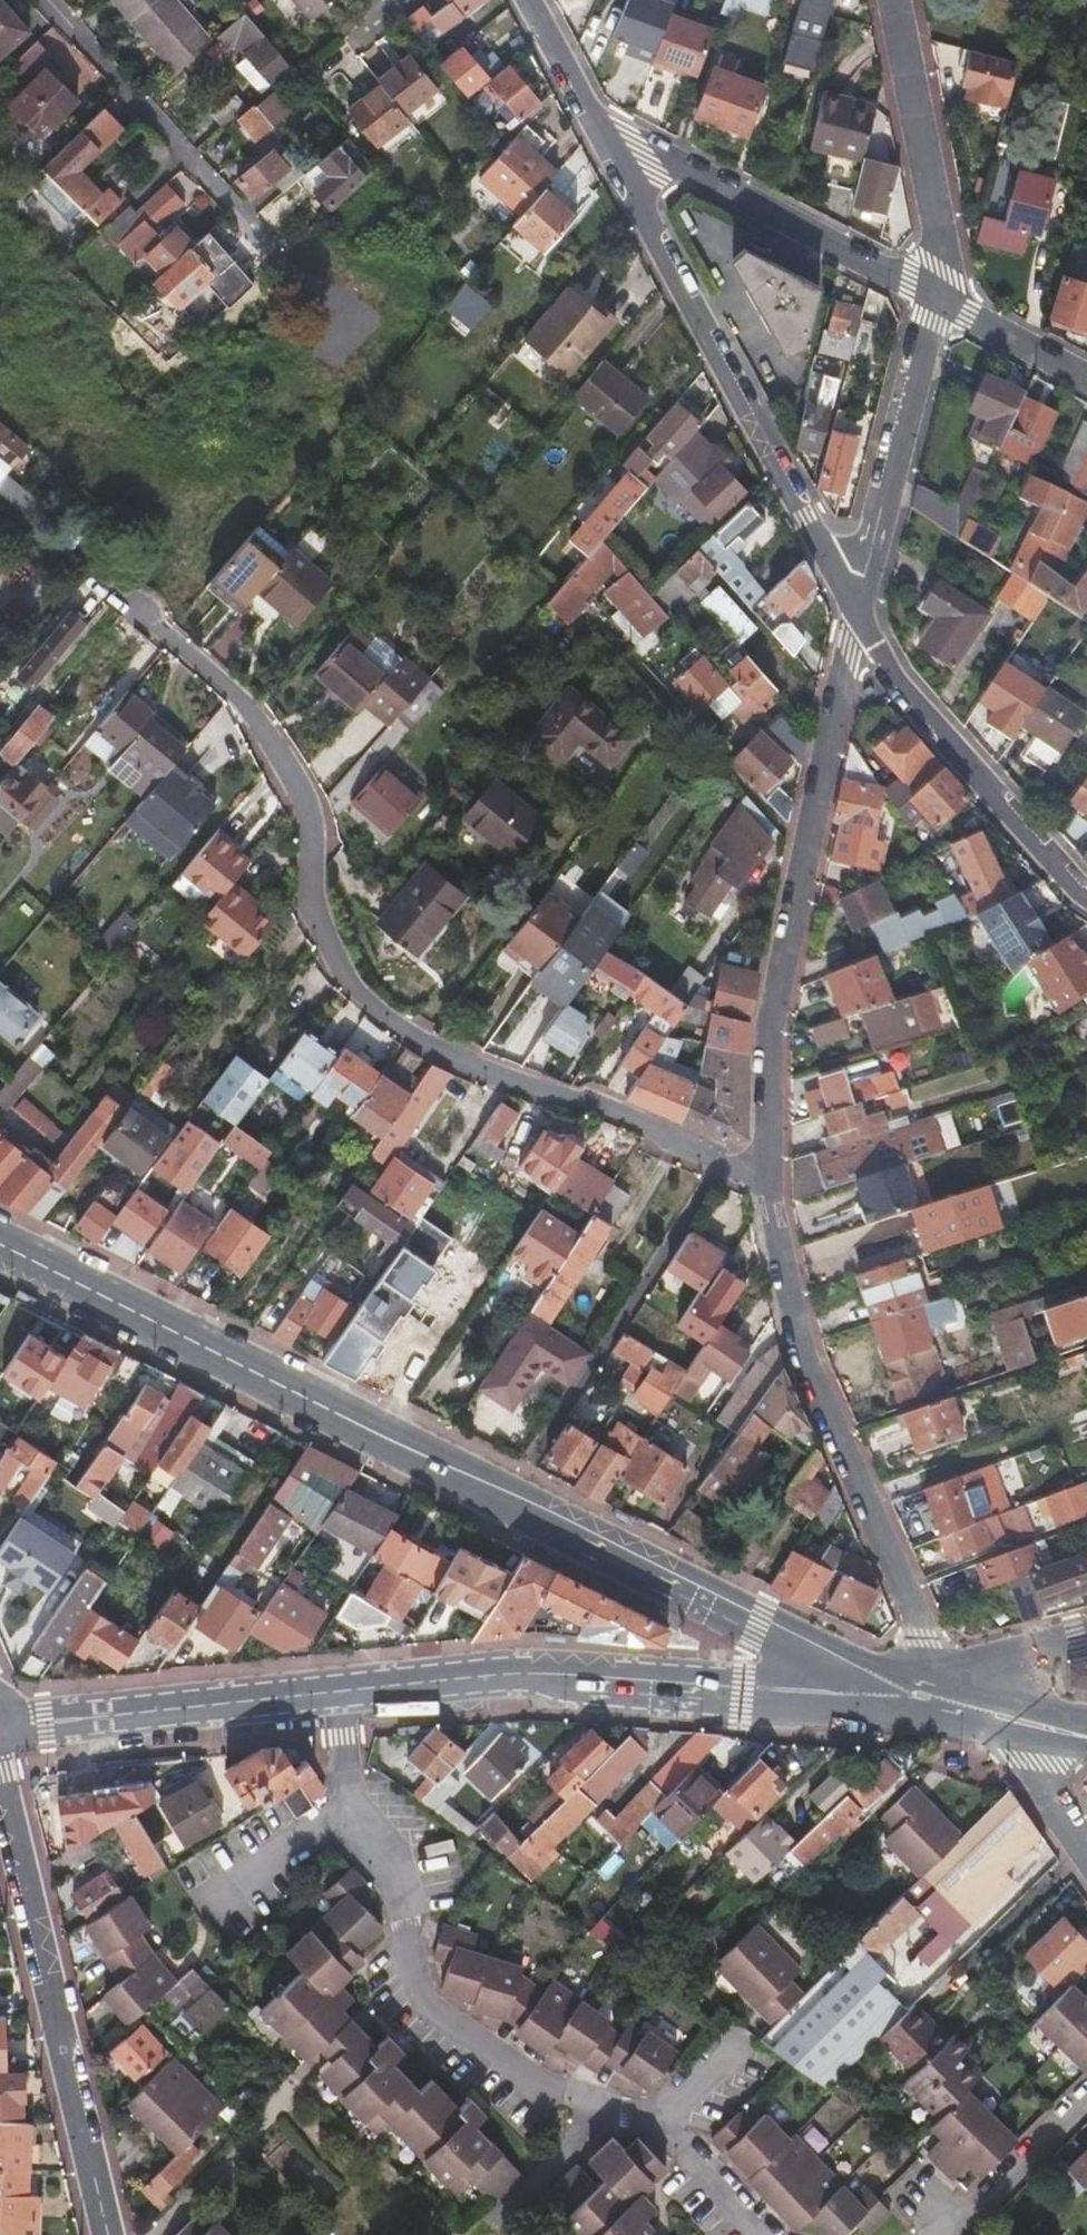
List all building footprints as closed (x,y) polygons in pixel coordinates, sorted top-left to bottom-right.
[(173,71),(207,40),(183,12),(195,2),(194,0),(110,0),(173,71)] [(244,3),(250,11),(259,5),(255,0),(248,0),(244,3)] [(312,0),(294,0),(308,17),(319,9),(312,0)] [(319,9),(330,0),(312,0),(319,9)] [(442,30),(480,0),(449,0),(429,14),(442,30)] [(665,0),(626,0),(621,10),(612,35),(636,44),(632,54),(651,61),(669,13),(673,3),(665,0)] [(669,13),(651,61),(650,63),(668,69),(670,64),(697,74),(713,28),(690,20),(697,0),(674,0),(673,3),(669,13)] [(719,12),(728,15),(734,0),(723,0),(719,12)] [(26,30),(3,2),(0,5),(0,53),(26,30)] [(421,4),(402,19),(423,44),(442,30),(429,14),(421,4)] [(267,83),(288,64),(243,9),(213,35),(215,38),(201,50),(211,61),(225,49),(223,48),(230,41),(242,55),(267,82),(267,83)] [(785,77),(807,84),(823,19),(801,13),(785,77)] [(39,34),(15,58),(29,73),(54,49),(39,34)] [(518,35),(509,42),(516,51),(525,44),(518,35)] [(459,45),(438,62),(466,96),(488,78),(504,66),(492,51),(485,57),(478,49),(470,56),(460,44),(459,45)] [(967,49),(963,48),(958,67),(965,69),(961,84),(967,86),(964,98),(1005,109),(1014,74),(1017,62),(967,49)] [(375,145),(408,118),(403,113),(436,87),(408,52),(375,78),(379,82),(346,109),(375,145)] [(714,66),(696,116),(746,134),(764,84),(733,73),(738,60),(721,54),(716,67),(714,66)] [(257,91),(265,84),(267,82),(242,55),(232,63),(257,91)] [(523,82),(510,66),(484,85),(500,104),(505,100),(520,118),(540,102),(527,86),(531,83),(527,79),(523,82)] [(24,88),(19,93),(11,101),(6,106),(3,109),(23,129),(27,126),(40,138),(57,121),(76,102),(43,69),(24,88)] [(270,126),(289,109),(271,88),(252,105),(250,102),(234,117),(255,139),(270,126)] [(11,101),(19,93),(15,89),(6,97),(11,101)] [(827,151),(840,96),(821,92),(808,147),(827,151)] [(208,116),(218,127),(241,106),(231,95),(208,116)] [(869,131),(875,105),(872,104),(870,110),(849,105),(850,99),(840,96),(827,151),(862,160),(863,157),(869,131)] [(870,110),(872,104),(850,99),(849,105),(870,110)] [(56,152),(39,170),(95,225),(113,209),(104,200),(99,195),(75,171),(118,128),(99,110),(82,127),(56,152)] [(545,189),(557,175),(533,153),(544,141),(526,125),(515,137),(478,177),(523,216),(545,189)] [(326,211),(373,169),(372,168),(347,136),(336,146),(314,164),(325,178),(310,192),(326,211)] [(284,189),(302,174),(282,150),(275,156),(270,149),(254,163),(249,167),(245,163),(241,167),(245,171),(234,180),(251,200),(276,179),(284,189)] [(887,212),(898,166),(876,160),(863,157),(862,160),(855,192),(852,203),(862,206),(872,208),(887,212)] [(251,158),(245,163),(249,167),(254,163),(251,158)] [(978,238),(1020,251),(1026,229),(1037,232),(1052,179),(1020,169),(1005,220),(985,214),(978,238)] [(140,205),(159,225),(186,199),(168,180),(140,205)] [(818,211),(846,226),(852,203),(855,192),(824,184),(818,211)] [(104,200),(113,209),(119,203),(105,189),(99,195),(104,200)] [(523,216),(516,225),(545,250),(575,215),(545,189),(523,216)] [(156,234),(162,228),(159,225),(140,205),(134,211),(142,220),(156,234)] [(871,211),(872,208),(862,206),(860,216),(869,218),(871,211)] [(887,215),(871,211),(869,218),(885,222),(887,215)] [(115,246),(135,265),(144,257),(158,272),(189,243),(170,222),(162,228),(156,234),(142,220),(130,231),(115,246)] [(108,238),(115,246),(130,231),(121,222),(106,237),(108,238)] [(100,246),(108,238),(106,237),(100,230),(92,238),(100,246)] [(184,251),(154,279),(178,305),(194,290),(192,288),(207,274),(204,271),(214,263),(194,241),(184,251)] [(732,259),(784,352),(802,341),(818,287),(743,247),(732,259)] [(226,275),(239,291),(267,265),(254,251),(226,275)] [(66,259),(68,261),(75,254),(73,252),(66,259)] [(1086,333),(1086,277),(1083,276),(1086,264),(1068,258),(1050,314),(1068,320),(1066,326),(1086,333)] [(537,317),(567,342),(600,303),(598,302),(594,306),(566,282),(537,317)] [(838,302),(848,304),(850,296),(840,294),(838,302)] [(858,320),(862,307),(848,304),(838,302),(834,301),(825,330),(822,329),(816,351),(848,358),(849,355),(858,320)] [(600,303),(567,342),(581,353),(613,314),(600,303)] [(1068,320),(1050,314),(1048,321),(1066,326),(1068,320)] [(874,324),(858,320),(849,355),(865,360),(869,343),(874,324)] [(877,346),(869,343),(865,360),(873,362),(877,346)] [(575,395),(601,417),(630,382),(605,360),(575,395)] [(817,454),(819,449),(830,408),(828,408),(836,377),(812,371),(794,444),(810,448),(812,449),(811,454),(809,460),(815,461),(817,454)] [(1024,394),(987,377),(971,411),(976,413),(967,433),(980,439),(979,440),(998,449),(1022,398),(1024,394)] [(630,382),(601,417),(617,431),(648,398),(630,382)] [(620,463),(628,471),(645,486),(651,480),(658,472),(650,464),(654,460),(658,464),(662,460),(665,464),(669,459),(695,430),(700,424),(689,414),(693,409),(679,396),(645,436),(653,444),(645,453),(637,445),(620,463)] [(998,449),(1033,464),(1057,414),(1022,398),(998,449)] [(836,408),(815,489),(830,515),(833,515),(855,435),(845,432),(849,417),(842,415),(844,410),(836,408)] [(700,424),(704,419),(693,409),(689,414),(700,424)] [(10,465),(26,448),(0,426),(0,457),(10,465)] [(712,448),(695,430),(669,459),(665,464),(658,472),(651,480),(675,503),(679,499),(691,488),(717,515),(745,491),(730,476),(709,454),(713,450),(712,448)] [(1077,473),(1086,452),(1086,434),(1078,430),(1061,466),(1077,473)] [(715,445),(712,448),(713,450),(709,454),(730,476),(738,468),(715,445)] [(1077,473),(1068,493),(1048,536),(1041,551),(1051,555),(1061,560),(1072,535),(1078,524),(1086,505),(1085,504),(1086,499),(1086,495),(1080,492),(1086,476),(1086,452),(1077,473)] [(956,506),(969,512),(987,473),(980,470),(977,477),(971,475),(956,506)] [(570,538),(587,553),(599,539),(636,497),(645,486),(628,471),(619,481),(570,538)] [(1028,475),(1018,497),(1023,499),(1033,477),(1028,475)] [(1033,525),(1032,528),(1048,536),(1068,493),(1033,477),(1023,499),(1039,507),(1031,524),(1033,525)] [(28,521),(40,507),(6,479),(0,487),(0,496),(28,521)] [(909,505),(957,537),(969,512),(956,506),(914,486),(909,505)] [(717,515),(691,488),(679,499),(705,526),(717,515)] [(764,518),(746,500),(726,519),(723,521),(695,548),(714,570),(734,593),(742,585),(750,578),(741,567),(742,566),(723,544),(736,534),(741,540),(764,518)] [(1078,524),(1072,535),(1077,537),(1082,526),(1078,524)] [(1032,528),(1011,573),(1014,575),(1026,583),(1035,563),(1041,551),(1048,536),(1032,528)] [(206,580),(239,608),(256,588),(280,560),(248,532),(206,580)] [(610,614),(635,643),(638,640),(644,635),(649,630),(666,615),(656,604),(648,595),(625,569),(599,539),(587,553),(581,559),(556,587),(549,596),(546,601),(563,616),(611,566),(619,574),(604,588),(619,605),(610,614)] [(690,593),(698,601),(705,594),(701,589),(699,591),(697,589),(699,587),(704,583),(702,581),(706,578),(706,577),(714,570),(695,548),(671,571),(679,580),(683,585),(690,593)] [(280,560),(256,588),(294,621),(328,582),(290,549),(280,560)] [(1041,551),(1035,563),(1044,569),(1051,555),(1041,551)] [(801,592),(813,581),(801,559),(766,591),(788,615),(806,598),(801,592)] [(1035,563),(1026,583),(1032,587),(1046,596),(1079,619),(1086,608),(1086,572),(1072,590),(1044,569),(1035,563)] [(656,604),(679,580),(671,571),(648,595),(656,604)] [(1026,583),(1014,575),(998,599),(1011,607),(1017,598),(1036,611),(1038,608),(1046,596),(1032,587),(1026,583)] [(666,615),(667,616),(690,593),(683,585),(679,580),(656,604),(666,615)] [(915,644),(950,668),(986,615),(936,581),(919,606),(935,616),(915,644)] [(748,608),(756,601),(742,585),(734,593),(748,608)] [(732,640),(736,644),(753,629),(715,586),(705,594),(698,601),(732,640)] [(85,593),(69,612),(83,623),(99,604),(85,593)] [(1017,598),(1011,607),(1031,619),(1036,611),(1017,598)] [(83,623),(69,612),(19,672),(33,685),(84,624),(83,623)] [(769,632),(787,651),(802,638),(789,622),(781,622),(769,632)] [(311,672),(329,688),(357,656),(355,654),(364,643),(348,629),(311,672)] [(1014,643),(1021,633),(1015,629),(1008,640),(1014,644),(1014,643)] [(638,640),(648,650),(658,641),(649,630),(644,635),(638,640)] [(375,634),(372,638),(395,657),(398,654),(375,634)] [(355,654),(357,656),(358,654),(372,638),(370,636),(364,643),(355,654)] [(380,676),(396,658),(395,657),(372,638),(358,654),(357,656),(380,676)] [(635,643),(628,648),(638,659),(648,650),(638,640),(635,643)] [(736,644),(732,640),(721,650),(720,660),(729,670),(746,655),(736,644)] [(71,703),(97,725),(125,691),(140,673),(114,652),(77,695),(71,703)] [(774,686),(746,655),(729,670),(722,677),(726,682),(729,686),(733,690),(742,700),(743,702),(752,711),(755,714),(763,707),(757,701),(774,686)] [(354,709),(362,700),(397,659),(396,658),(380,676),(357,656),(329,688),(354,709)] [(696,708),(704,701),(725,684),(700,657),(673,681),(696,708)] [(362,700),(387,722),(394,714),(423,681),(397,659),(362,700)] [(423,681),(394,714),(408,726),(440,688),(427,676),(423,681)] [(704,701),(719,719),(729,710),(742,700),(733,690),(729,686),(726,682),(725,684),(704,701)] [(1020,726),(1038,700),(1015,685),(1010,692),(1008,691),(1005,695),(1003,695),(1000,700),(991,694),(975,718),(1010,741),(1020,726)] [(595,753),(616,726),(566,687),(529,732),(559,756),(575,737),(595,753)] [(1086,716),(1046,688),(1038,700),(1020,726),(1062,754),(1086,716)] [(103,763),(111,771),(151,723),(147,720),(153,714),(125,691),(97,725),(94,728),(116,747),(103,762),(103,763)] [(742,700),(729,710),(740,722),(752,711),(743,702),(742,700)] [(10,769),(32,742),(38,747),(52,730),(46,725),(52,718),(37,705),(0,748),(0,754),(3,757),(0,760),(0,761),(10,769)] [(147,720),(151,723),(157,717),(153,714),(147,720)] [(765,727),(799,764),(804,743),(778,715),(765,727)] [(157,717),(151,723),(182,749),(187,743),(157,717)] [(151,723),(111,771),(143,796),(168,766),(182,749),(151,723)] [(627,735),(616,726),(595,753),(606,762),(627,735)] [(81,744),(103,762),(116,747),(94,728),(81,744)] [(914,794),(942,770),(905,729),(896,737),(892,741),(888,737),(887,737),(886,736),(885,738),(886,739),(873,750),(900,779),(883,794),(895,811),(914,794)] [(766,784),(775,774),(789,760),(758,731),(729,761),(748,779),(747,780),(749,781),(750,780),(759,789),(757,792),(782,823),(786,821),(790,800),(776,786),(772,782),(769,787),(766,784)] [(892,741),(896,737),(892,733),(888,737),(892,741)] [(849,836),(871,842),(882,792),(849,744),(833,822),(843,823),(840,834),(849,836)] [(349,800),(386,832),(419,794),(382,762),(349,800)] [(18,820),(18,819),(36,798),(43,789),(46,785),(20,763),(16,764),(12,769),(11,768),(2,778),(0,781),(0,805),(18,820)] [(211,801),(168,766),(143,796),(138,802),(180,838),(211,801)] [(934,829),(968,799),(942,770),(914,794),(895,811),(908,829),(923,816),(934,829)] [(782,780),(775,774),(766,784),(769,787),(772,782),(776,786),(782,780)] [(1070,803),(1086,814),(1086,778),(1070,803)] [(462,816),(508,852),(537,815),(492,780),(462,816)] [(55,789),(48,783),(46,785),(43,789),(51,795),(55,789)] [(55,798),(51,795),(43,789),(36,798),(47,808),(55,798)] [(419,794),(386,832),(388,834),(421,796),(419,794)] [(734,887),(773,829),(744,796),(698,862),(700,864),(688,882),(693,886),(681,902),(706,918),(723,893),(730,884),(734,887)] [(36,798),(18,819),(31,830),(49,809),(47,808),(36,798)] [(138,802),(127,815),(170,851),(180,838),(138,802)] [(6,833),(18,820),(0,805),(0,827),(6,833)] [(212,832),(233,850),(237,845),(216,827),(212,832)] [(207,909),(229,883),(247,861),(233,850),(212,832),(173,880),(207,909)] [(956,901),(967,918),(974,914),(1008,897),(999,879),(977,832),(950,845),(971,893),(956,901)] [(849,836),(840,834),(835,858),(875,869),(881,846),(871,843),(871,842),(849,836)] [(548,955),(540,966),(554,977),(560,968),(568,974),(580,958),(577,956),(610,910),(608,909),(651,850),(634,838),(604,880),(590,898),(577,916),(548,955)] [(1076,852),(1079,857),(1086,863),(1086,842),(1083,843),(1076,852)] [(442,907),(457,889),(425,863),(378,921),(417,953),(449,912),(442,907)] [(1008,897),(1015,894),(1006,875),(999,879),(1008,897)] [(162,893),(197,922),(207,909),(173,880),(162,893)] [(873,881),(838,899),(852,932),(868,925),(875,938),(881,935),(888,950),(917,938),(922,936),(967,918),(956,901),(951,893),(932,902),(935,909),(920,916),(917,909),(898,918),(888,899),(883,901),(873,881)] [(237,965),(270,924),(252,909),(242,901),(245,897),(229,883),(207,909),(197,922),(192,927),(237,965)] [(728,894),(734,887),(730,884),(723,893),(726,895),(728,894)] [(575,887),(562,905),(577,916),(590,898),(575,887)] [(525,957),(539,968),(540,966),(548,955),(577,916),(562,905),(544,891),(500,949),(513,959),(516,959),(525,957)] [(1022,964),(1026,960),(1051,944),(1040,928),(1042,927),(1029,908),(1027,909),(1026,908),(1016,893),(1015,894),(1008,897),(974,914),(1014,972),(1022,964)] [(242,901),(252,909),(255,905),(245,897),(242,901)] [(118,921),(95,949),(107,960),(130,932),(118,921)] [(1069,939),(1071,939),(1068,934),(1051,944),(1026,960),(1029,965),(1032,963),(1069,939)] [(881,935),(875,938),(882,952),(888,950),(881,935)] [(1086,995),(1086,958),(1081,950),(1079,951),(1071,939),(1069,939),(1032,963),(1029,965),(1058,1013),(1074,1003),(1083,998),(1086,995)] [(602,948),(589,966),(630,994),(642,976),(640,975),(602,948)] [(514,971),(528,982),(539,968),(525,957),(516,959),(517,966),(514,971)] [(886,1005),(871,957),(829,974),(842,1018),(862,1012),(886,1005)] [(710,1012),(744,1018),(746,1018),(756,970),(720,963),(714,990),(697,988),(685,1006),(684,1007),(710,1012)] [(560,968),(554,977),(562,983),(568,974),(560,968)] [(671,996),(685,1006),(697,988),(703,980),(690,970),(671,996)] [(619,1063),(637,1076),(663,1038),(684,1007),(685,1006),(671,996),(642,976),(630,994),(644,1005),(651,1010),(655,1013),(619,1063)] [(14,1040),(12,1042),(16,1046),(21,1041),(16,1037),(35,1015),(24,1005),(24,1004),(4,987),(3,988),(0,985),(0,1028),(14,1040)] [(521,1034),(534,1043),(553,1017),(568,996),(554,986),(521,1034)] [(928,997),(943,993),(941,988),(886,1005),(862,1012),(866,1025),(872,1023),(879,1045),(938,1026),(928,997)] [(648,1014),(651,1010),(644,1005),(641,1009),(648,1014)] [(590,1024),(566,1007),(547,1035),(575,1054),(585,1038),(582,1036),(590,1024)] [(703,1044),(744,1050),(744,1018),(710,1012),(703,1044)] [(591,1034),(598,1039),(606,1028),(610,1022),(603,1017),(591,1034)] [(842,1018),(811,1028),(817,1046),(848,1037),(842,1018)] [(873,1047),(879,1045),(872,1023),(866,1025),(873,1047)] [(311,1091),(319,1079),(338,1052),(304,1028),(276,1067),(311,1091)] [(727,1140),(743,1135),(744,1050),(703,1044),(695,1071),(712,1076),(711,1086),(712,1086),(712,1092),(690,1084),(693,1071),(664,1060),(674,1045),(663,1038),(637,1076),(622,1097),(727,1140)] [(38,1042),(0,1087),(0,1105),(4,1109),(52,1053),(38,1042)] [(346,1107),(351,1111),(376,1075),(378,1072),(342,1047),(338,1052),(319,1079),(350,1102),(346,1107)] [(403,1049),(402,1051),(417,1061),(418,1059),(403,1049)] [(351,1112),(382,1134),(409,1095),(411,1093),(400,1085),(408,1075),(417,1061),(402,1051),(383,1079),(376,1075),(351,1111),(351,1112)] [(959,1072),(971,1068),(965,1051),(954,1055),(959,1072)] [(243,1112),(267,1079),(268,1078),(234,1055),(202,1099),(201,1098),(185,1119),(219,1143),(222,1139),(234,1124),(243,1112)] [(124,1109),(100,1140),(139,1171),(166,1137),(136,1114),(143,1104),(171,1068),(162,1061),(134,1097),(124,1109)] [(382,1134),(370,1152),(384,1161),(391,1150),(394,1152),(447,1075),(429,1066),(418,1082),(411,1093),(409,1095),(382,1134)] [(302,1103),(311,1091),(276,1067),(268,1078),(267,1079),(302,1103)] [(809,1093),(809,1118),(819,1115),(820,1115),(857,1103),(895,1092),(890,1075),(855,1085),(849,1068),(816,1078),(820,1090),(809,1093)] [(411,1093),(418,1082),(408,1075),(400,1085),(411,1093)] [(104,1094),(124,1109),(134,1097),(114,1081),(104,1094)] [(889,1106),(890,1110),(909,1105),(905,1090),(871,1101),(874,1110),(889,1106)] [(40,1218),(100,1140),(124,1109),(104,1094),(52,1162),(55,1164),(47,1174),(26,1157),(24,1155),(29,1150),(23,1145),(19,1150),(5,1139),(9,1134),(1,1127),(0,1128),(0,1198),(27,1212),(40,1218)] [(21,1097),(12,1109),(52,1143),(61,1131),(21,1097)] [(515,1112),(499,1101),(471,1142),(495,1158),(501,1149),(492,1143),(515,1112)] [(825,1148),(905,1123),(904,1117),(882,1123),(878,1112),(861,1117),(857,1103),(820,1115),(827,1136),(822,1138),(825,1148)] [(136,1114),(166,1137),(170,1140),(177,1130),(143,1104),(136,1114)] [(263,1143),(268,1146),(276,1134),(243,1112),(234,1124),(263,1143)] [(901,1166),(942,1154),(938,1139),(937,1133),(931,1115),(905,1123),(825,1148),(808,1153),(820,1192),(853,1182),(856,1181),(875,1175),(901,1166)] [(182,1189),(186,1192),(191,1184),(219,1143),(185,1119),(177,1130),(170,1140),(156,1159),(152,1165),(127,1199),(114,1217),(111,1222),(110,1223),(128,1236),(127,1237),(141,1246),(174,1200),(182,1189)] [(1,1127),(9,1134),(5,1139),(19,1150),(23,1145),(29,1150),(24,1155),(26,1157),(47,1174),(55,1164),(52,1162),(0,1120),(0,1128),(1,1127)] [(557,1179),(572,1156),(589,1132),(573,1121),(569,1126),(563,1136),(541,1168),(557,1179)] [(563,1136),(569,1126),(564,1122),(557,1132),(563,1136)] [(251,1159),(263,1143),(234,1124),(222,1139),(251,1159)] [(471,1142),(468,1146),(491,1163),(495,1158),(471,1142)] [(808,1153),(787,1159),(789,1202),(820,1192),(808,1153)] [(429,1184),(435,1176),(404,1155),(394,1159),(429,1184)] [(608,1185),(610,1182),(591,1170),(588,1174),(581,1170),(584,1164),(572,1156),(557,1179),(552,1187),(563,1195),(578,1205),(590,1213),(608,1185)] [(203,1245),(242,1273),(268,1235),(238,1214),(254,1191),(257,1193),(277,1165),(265,1157),(203,1245)] [(423,1212),(444,1182),(435,1176),(429,1184),(394,1159),(371,1191),(410,1217),(407,1222),(414,1226),(423,1212)] [(856,1181),(853,1182),(862,1207),(858,1208),(864,1225),(916,1208),(901,1166),(875,1175),(856,1181)] [(538,1191),(546,1196),(552,1187),(550,1186),(553,1181),(549,1178),(546,1183),(536,1176),(530,1185),(538,1191)] [(80,1226),(98,1239),(110,1223),(111,1222),(114,1217),(104,1210),(118,1192),(106,1183),(72,1228),(76,1232),(80,1226)] [(527,1310),(549,1325),(548,1319),(608,1225),(606,1224),(625,1195),(608,1185),(590,1213),(581,1226),(576,1234),(543,1286),(527,1310)] [(922,1226),(922,1227),(925,1236),(924,1236),(924,1237),(923,1237),(922,1238),(922,1239),(921,1239),(921,1240),(921,1241),(922,1242),(926,1254),(999,1230),(984,1187),(982,1188),(916,1208),(922,1226)] [(178,1203),(181,1200),(186,1192),(182,1189),(174,1200),(178,1203)] [(531,1202),(538,1207),(546,1196),(538,1191),(531,1202)] [(378,1252),(390,1260),(414,1226),(407,1222),(368,1194),(353,1216),(387,1239),(378,1252)] [(178,1203),(148,1248),(173,1266),(187,1246),(192,1249),(211,1221),(181,1200),(178,1203)] [(581,1226),(590,1213),(578,1205),(569,1219),(581,1226)] [(531,1217),(509,1250),(528,1263),(522,1272),(543,1286),(576,1234),(537,1209),(531,1217)] [(369,1291),(385,1301),(397,1283),(398,1284),(439,1223),(423,1212),(414,1226),(390,1260),(369,1291)] [(721,1252),(688,1230),(666,1264),(699,1285),(704,1278),(712,1283),(724,1265),(716,1260),(721,1252)] [(358,1257),(337,1240),(330,1250),(352,1266),(358,1257)] [(367,1269),(358,1257),(352,1266),(364,1275),(367,1269)] [(924,1305),(910,1259),(856,1276),(872,1323),(924,1305)] [(311,1278),(329,1291),(334,1284),(316,1271),(311,1278)] [(272,1335),(289,1343),(304,1321),(329,1339),(351,1306),(329,1291),(311,1278),(272,1335)] [(366,1295),(382,1306),(385,1301),(369,1291),(366,1295)] [(322,1360),(361,1380),(393,1332),(391,1330),(393,1327),(394,1314),(382,1306),(366,1295),(322,1360)] [(1041,1312),(1052,1345),(1086,1333),(1086,1296),(1041,1312)] [(945,1323),(939,1301),(924,1305),(872,1323),(885,1364),(928,1350),(931,1349),(926,1329),(945,1323)] [(534,1357),(569,1381),(589,1350),(549,1325),(527,1310),(478,1386),(503,1403),(534,1357)] [(701,1333),(711,1319),(697,1311),(688,1324),(701,1333)] [(684,1370),(715,1323),(711,1319),(701,1333),(688,1324),(666,1359),(684,1370)] [(1020,1319),(994,1328),(1001,1349),(1008,1372),(1018,1368),(1036,1363),(1020,1319)] [(746,1352),(747,1351),(728,1338),(731,1333),(715,1323),(684,1370),(671,1391),(687,1401),(709,1367),(728,1380),(746,1352)] [(628,1389),(645,1363),(653,1351),(622,1331),(611,1349),(631,1362),(618,1382),(628,1389)] [(63,1361),(47,1387),(82,1408),(116,1351),(115,1351),(83,1334),(67,1364),(63,1361)] [(717,1421),(734,1432),(750,1410),(781,1367),(776,1345),(758,1359),(717,1421)] [(928,1350),(885,1364),(889,1376),(892,1384),(898,1403),(931,1392),(930,1391),(941,1387),(933,1364),(928,1350)] [(632,1393),(658,1410),(671,1391),(684,1370),(666,1359),(653,1351),(645,1363),(650,1366),(632,1393)] [(706,1414),(711,1417),(752,1356),(746,1352),(728,1380),(706,1414)] [(361,1381),(361,1380),(322,1360),(321,1361),(361,1381)] [(807,1452),(814,1441),(781,1367),(750,1410),(768,1423),(769,1424),(792,1441),(807,1452)] [(892,1384),(889,1376),(884,1378),(887,1386),(892,1384)] [(619,1403),(628,1389),(618,1382),(609,1396),(619,1403)] [(132,1463),(149,1473),(156,1463),(168,1445),(202,1394),(179,1383),(167,1403),(163,1411),(162,1413),(132,1463)] [(102,1444),(74,1484),(93,1497),(97,1491),(121,1456),(124,1458),(126,1455),(124,1450),(135,1447),(158,1413),(153,1411),(160,1399),(162,1396),(142,1384),(123,1416),(122,1415),(102,1444)] [(166,1478),(172,1483),(197,1445),(224,1405),(202,1394),(168,1445),(156,1463),(170,1472),(166,1478)] [(944,1399),(902,1413),(915,1453),(961,1438),(948,1397),(944,1399)] [(167,1403),(160,1399),(153,1411),(158,1413),(135,1447),(124,1450),(126,1455),(124,1458),(132,1463),(162,1413),(163,1411),(167,1403)] [(768,1423),(750,1410),(734,1432),(697,1485),(714,1497),(726,1481),(735,1487),(736,1485),(747,1469),(762,1447),(754,1441),(768,1423)] [(544,1453),(574,1473),(599,1434),(594,1431),(591,1436),(566,1420),(544,1453)] [(572,1486),(600,1500),(617,1473),(641,1436),(617,1421),(604,1446),(600,1443),(572,1486)] [(641,1436),(617,1473),(660,1501),(684,1465),(641,1436)] [(13,1437),(3,1451),(2,1452),(0,1455),(0,1484),(3,1486),(11,1472),(19,1459),(32,1467),(24,1480),(26,1482),(17,1495),(10,1505),(12,1506),(21,1512),(24,1508),(47,1474),(45,1473),(53,1462),(13,1437)] [(807,1452),(792,1441),(777,1462),(792,1473),(805,1454),(807,1452)] [(782,1487),(815,1510),(827,1491),(811,1480),(824,1463),(814,1441),(807,1452),(805,1454),(792,1473),(782,1487)] [(161,1498),(210,1531),(256,1464),(233,1449),(224,1461),(197,1445),(172,1483),(161,1498)] [(306,1447),(234,1553),(247,1562),(255,1568),(296,1509),(300,1512),(320,1528),(323,1523),(345,1491),(358,1473),(306,1447)] [(991,1466),(924,1489),(941,1538),(995,1518),(1003,1514),(1004,1514),(1007,1513),(991,1466)] [(753,1473),(747,1469),(736,1485),(742,1489),(748,1491),(753,1488),(757,1483),(756,1478),(753,1473)] [(1076,1487),(1073,1479),(1059,1484),(1061,1493),(1076,1487)] [(815,1510),(809,1520),(821,1527),(839,1500),(840,1500),(832,1483),(827,1491),(815,1510)] [(1061,1493),(1035,1503),(1042,1521),(1053,1517),(1057,1528),(1086,1516),(1086,1497),(1083,1485),(1076,1487),(1061,1493)] [(131,1500),(151,1513),(158,1502),(138,1489),(131,1500)] [(105,1517),(114,1503),(97,1491),(93,1497),(88,1506),(105,1517)] [(323,1523),(372,1553),(388,1529),(396,1517),(345,1491),(323,1523)] [(124,1510),(114,1503),(105,1517),(114,1524),(124,1510)] [(77,1545),(24,1508),(21,1512),(17,1518),(70,1554),(77,1545)] [(1013,1518),(1022,1541),(1031,1537),(1020,1508),(1011,1512),(1013,1518)] [(1015,1544),(1022,1541),(1013,1518),(1011,1512),(1007,1513),(1004,1514),(1003,1514),(1015,1544)] [(1003,1514),(995,1518),(1002,1538),(1006,1547),(1015,1544),(1003,1514)] [(159,1516),(146,1535),(167,1548),(179,1529),(159,1516)] [(1053,1517),(1042,1521),(1046,1532),(1057,1528),(1053,1517)] [(17,1518),(0,1543),(0,1562),(8,1567),(6,1570),(26,1583),(28,1581),(44,1592),(70,1554),(17,1518)] [(941,1538),(937,1540),(944,1561),(1002,1538),(995,1518),(941,1538)] [(380,1568),(361,1598),(403,1623),(411,1627),(415,1621),(400,1612),(413,1592),(427,1601),(432,1592),(448,1566),(449,1564),(432,1553),(431,1555),(388,1529),(372,1553),(368,1560),(380,1568)] [(768,1584),(807,1604),(813,1595),(842,1552),(825,1543),(813,1560),(790,1549),(768,1584)] [(1001,1556),(976,1565),(986,1590),(1008,1581),(1011,1580),(1039,1570),(1030,1545),(1025,1547),(1015,1550),(1001,1556)] [(473,1585),(496,1597),(510,1574),(459,1548),(449,1564),(448,1566),(432,1592),(453,1602),(462,1588),(470,1592),(473,1585)] [(874,1603),(880,1592),(877,1585),(877,1584),(876,1583),(867,1563),(843,1550),(842,1552),(813,1595),(825,1601),(860,1618),(865,1609),(869,1600),(874,1603)] [(228,1562),(241,1571),(247,1562),(234,1553),(228,1562)] [(496,1597),(471,1637),(470,1638),(517,1633),(524,1622),(538,1600),(551,1606),(546,1624),(546,1625),(534,1625),(535,1632),(558,1634),(566,1613),(584,1622),(577,1636),(662,1644),(666,1628),(522,1555),(510,1574),(496,1597)] [(1038,1618),(1035,1610),(1057,1602),(1065,1599),(1082,1592),(1086,1591),(1086,1576),(1080,1555),(1039,1570),(1011,1580),(1023,1622),(1038,1618)] [(85,1569),(104,1582),(109,1576),(89,1562),(85,1569)] [(222,1570),(200,1603),(206,1607),(194,1623),(201,1627),(230,1648),(255,1611),(249,1607),(253,1601),(230,1585),(241,1571),(228,1562),(222,1570)] [(32,1647),(51,1659),(104,1582),(85,1569),(32,1647)] [(26,1583),(6,1570),(1,1584),(18,1596),(26,1583)] [(265,1608),(249,1632),(282,1650),(283,1649),(308,1637),(323,1614),(290,1593),(301,1578),(290,1571),(290,1572),(265,1607),(265,1608)] [(143,1630),(169,1648),(189,1619),(198,1607),(171,1589),(143,1630)] [(403,1623),(361,1598),(348,1619),(368,1632),(397,1633),(403,1623)] [(1065,1599),(1057,1602),(1059,1607),(1067,1604),(1065,1599)] [(873,1606),(874,1603),(869,1600),(865,1609),(873,1606)] [(99,1659),(116,1671),(135,1642),(119,1631),(88,1609),(64,1644),(82,1656),(87,1650),(99,1659)] [(413,1630),(403,1624),(398,1634),(407,1640),(413,1630)] [(1069,1668),(1069,1687),(1086,1689),(1086,1664),(1069,1668)] [(546,1813),(580,1779),(577,1776),(606,1747),(588,1728),(559,1757),(563,1761),(545,1778),(555,1788),(538,1804),(546,1813)] [(437,1731),(436,1731),(411,1760),(426,1773),(414,1786),(422,1792),(446,1769),(461,1753),(437,1731)] [(705,1749),(719,1733),(694,1732),(613,1817),(604,1809),(593,1821),(617,1843),(648,1811),(688,1767),(705,1749)] [(521,1759),(513,1751),(506,1745),(494,1734),(459,1770),(485,1795),(521,1759)] [(644,1752),(627,1734),(580,1779),(546,1813),(516,1842),(509,1849),(533,1874),(557,1851),(550,1844),(644,1752)] [(506,1745),(513,1751),(518,1746),(511,1739),(506,1745)] [(264,1806),(277,1797),(295,1785),(299,1783),(311,1775),(302,1762),(289,1771),(274,1750),(249,1754),(246,1756),(224,1770),(224,1771),(231,1783),(228,1785),(237,1799),(246,1794),(239,1784),(246,1780),(264,1806)] [(781,1782),(752,1756),(724,1784),(752,1810),(781,1782)] [(884,1758),(849,1789),(789,1847),(806,1863),(865,1806),(899,1773),(884,1758)] [(142,1766),(85,1773),(87,1791),(143,1783),(142,1766)] [(715,1794),(688,1767),(648,1811),(674,1836),(715,1794)] [(431,1800),(437,1795),(455,1777),(446,1769),(422,1792),(431,1800)] [(239,1803),(237,1799),(228,1785),(231,1783),(224,1771),(224,1770),(210,1779),(213,1784),(211,1784),(227,1810),(238,1804),(239,1803)] [(825,1810),(851,1785),(837,1771),(810,1796),(825,1810)] [(299,1783),(318,1797),(319,1796),(321,1790),(311,1775),(299,1783)] [(308,1804),(318,1797),(299,1783),(295,1785),(277,1797),(292,1821),(311,1809),(308,1804)] [(214,1818),(204,1801),(194,1784),(157,1805),(182,1847),(219,1825),(214,1818)] [(414,1786),(408,1792),(417,1798),(422,1792),(414,1786)] [(919,1875),(956,1837),(935,1815),(937,1812),(912,1787),(882,1817),(892,1827),(881,1837),(919,1875)] [(1038,1834),(1006,1789),(1002,1794),(956,1837),(919,1875),(854,1938),(870,1954),(915,1909),(936,1931),(913,1953),(915,1954),(1001,1870),(1034,1839),(1038,1834)] [(422,1792),(417,1798),(432,1809),(436,1805),(431,1800),(422,1792)] [(454,1825),(463,1831),(468,1826),(437,1795),(431,1800),(436,1805),(441,1809),(456,1822),(454,1825)] [(211,1797),(204,1801),(214,1818),(220,1814),(211,1797)] [(81,1809),(96,1835),(110,1826),(95,1801),(81,1809)] [(432,1809),(454,1825),(456,1822),(441,1809),(436,1805),(432,1809)] [(142,1814),(139,1809),(131,1814),(134,1819),(142,1814)] [(504,1854),(509,1849),(516,1842),(491,1811),(477,1823),(504,1854)] [(792,1842),(761,1811),(729,1843),(759,1873),(792,1842)] [(137,1825),(148,1819),(144,1813),(142,1814),(134,1819),(137,1825)] [(141,1874),(159,1863),(153,1851),(137,1825),(134,1819),(131,1814),(112,1825),(141,1874)] [(137,1825),(153,1851),(163,1845),(148,1819),(137,1825)] [(1042,1839),(1038,1834),(1034,1839),(1036,1843),(1042,1839)] [(80,1844),(51,1861),(58,1875),(87,1858),(80,1844)] [(328,1904),(316,1916),(349,1951),(375,1926),(354,1904),(367,1891),(342,1867),(316,1892),(328,1904)] [(72,1892),(87,1882),(79,1870),(64,1880),(72,1892)] [(1010,1878),(1001,1870),(915,1954),(924,1964),(956,1933),(955,1932),(1010,1878)] [(80,1913),(86,1922),(119,1900),(114,1892),(101,1872),(87,1882),(72,1892),(69,1894),(75,1904),(80,1913)] [(114,1892),(119,1900),(126,1897),(129,1894),(124,1886),(114,1892)] [(152,1923),(132,1892),(129,1894),(126,1897),(119,1900),(86,1922),(76,1929),(96,1958),(93,1961),(111,1987),(154,1949),(139,1931),(152,1923)] [(76,1916),(80,1913),(75,1904),(70,1906),(76,1916)] [(374,2128),(385,2117),(416,2087),(388,2058),(399,2047),(384,2031),(372,2043),(357,2027),(344,2016),(337,2008),(348,1996),(335,1983),(359,1960),(349,1951),(316,1916),(280,1951),(295,1966),(254,2008),(304,2057),(316,2045),(327,2056),(314,2069),(337,2092),(374,2128)] [(1086,1962),(1086,1944),(1060,1917),(1024,1952),(1049,1978),(1041,1986),(1052,1998),(1067,1983),(1086,1962)] [(796,1966),(752,1919),(712,1957),(743,1989),(740,1992),(768,2022),(801,1990),(786,1975),(796,1966)] [(474,1998),(485,1955),(464,1950),(468,1930),(434,1922),(425,1957),(440,1960),(434,1988),(474,1998)] [(870,1954),(854,1938),(801,1990),(768,2022),(753,2037),(796,2067),(799,2069),(851,2017),(883,1986),(893,1977),(870,1954)] [(109,2010),(122,2025),(149,2001),(160,1992),(177,1977),(154,1949),(111,1987),(96,2000),(106,2013),(109,2010)] [(515,2021),(538,1988),(515,1971),(517,1962),(485,1955),(474,1998),(472,2005),(497,2010),(515,2021)] [(159,2033),(175,2052),(183,2045),(197,2031),(225,2004),(211,1989),(207,1985),(202,1979),(190,1966),(180,1975),(177,1977),(160,1992),(149,2001),(161,2015),(181,1998),(189,2007),(173,2021),(159,2033)] [(549,2035),(577,1995),(548,1974),(538,1988),(515,2021),(512,2025),(528,2036),(526,2038),(540,2048),(549,2035)] [(1052,1998),(1031,2018),(1042,2029),(1078,1994),(1067,1983),(1052,1998)] [(890,1992),(883,1986),(851,2017),(857,2024),(890,1992)] [(1042,2029),(1056,2043),(1086,2013),(1086,1986),(1078,1994),(1042,2029)] [(878,2033),(904,2007),(890,1992),(857,2024),(872,2039),(878,2033)] [(599,2058),(617,2032),(602,2022),(606,2016),(577,1995),(549,2035),(576,2055),(574,2057),(591,2069),(599,2058)] [(948,2035),(913,1999),(904,2007),(878,2033),(913,2068),(948,2035)] [(1056,2043),(1080,2067),(1086,2060),(1086,2013),(1056,2043)] [(151,2040),(159,2033),(156,2029),(145,2016),(131,2028),(108,2050),(134,2079),(163,2053),(151,2040)] [(824,2087),(872,2039),(857,2024),(851,2017),(799,2069),(824,2087)] [(156,2029),(159,2033),(173,2021),(170,2018),(156,2029)] [(672,2047),(642,2025),(636,2031),(623,2022),(617,2032),(599,2058),(614,2069),(617,2065),(646,2085),(662,2062),(672,2047)] [(952,2030),(948,2035),(913,2068),(903,2078),(937,2112),(962,2087),(975,2074),(962,2060),(956,2054),(966,2043),(952,2030)] [(967,2055),(962,2060),(975,2074),(980,2069),(967,2055)] [(169,2057),(127,2096),(142,2110),(137,2114),(150,2126),(195,2083),(169,2057)] [(0,2073),(0,2113),(18,2112),(18,2105),(21,2105),(22,2103),(22,2073),(0,2073)] [(416,2087),(385,2117),(421,2153),(457,2190),(471,2177),(492,2197),(520,2170),(472,2120),(484,2108),(468,2092),(456,2103),(428,2074),(416,2087)] [(186,2141),(211,2116),(220,2107),(195,2083),(150,2126),(161,2137),(165,2133),(179,2148),(186,2141)] [(962,2087),(937,2112),(926,2123),(938,2134),(973,2099),(962,2087)] [(1011,2137),(973,2099),(938,2134),(921,2150),(947,2176),(964,2159),(976,2172),(1011,2137)] [(786,2136),(762,2110),(752,2120),(739,2107),(708,2136),(721,2150),(724,2147),(748,2172),(786,2136)] [(28,2122),(0,2121),(0,2165),(26,2167),(28,2122)] [(786,2136),(748,2172),(762,2187),(758,2190),(769,2200),(815,2158),(791,2132),(786,2136)] [(637,2233),(651,2221),(642,2212),(652,2201),(638,2187),(664,2163),(636,2134),(623,2146),(613,2135),(587,2159),(604,2176),(596,2183),(576,2162),(543,2193),(563,2214),(582,2234),(635,2234),(637,2233)] [(139,2188),(158,2208),(167,2199),(161,2193),(186,2167),(183,2164),(197,2151),(186,2141),(179,2148),(139,2188)] [(1062,2167),(1080,2185),(1086,2177),(1086,2143),(1062,2167)] [(815,2158),(769,2200),(780,2213),(783,2211),(797,2225),(806,2216),(840,2184),(815,2158)] [(26,2167),(0,2165),(0,2211),(35,2224),(36,2193),(25,2192),(26,2167)] [(1080,2185),(1062,2167),(1055,2174),(1072,2192),(1080,2185)] [(806,2216),(824,2234),(837,2234),(852,2221),(862,2231),(886,2210),(876,2199),(863,2185),(851,2195),(840,2184),(806,2216)] [(35,2224),(0,2211),(0,2231),(12,2234),(35,2234),(35,2224)] [(215,2214),(206,2224),(193,2212),(169,2234),(238,2234),(215,2214)]
